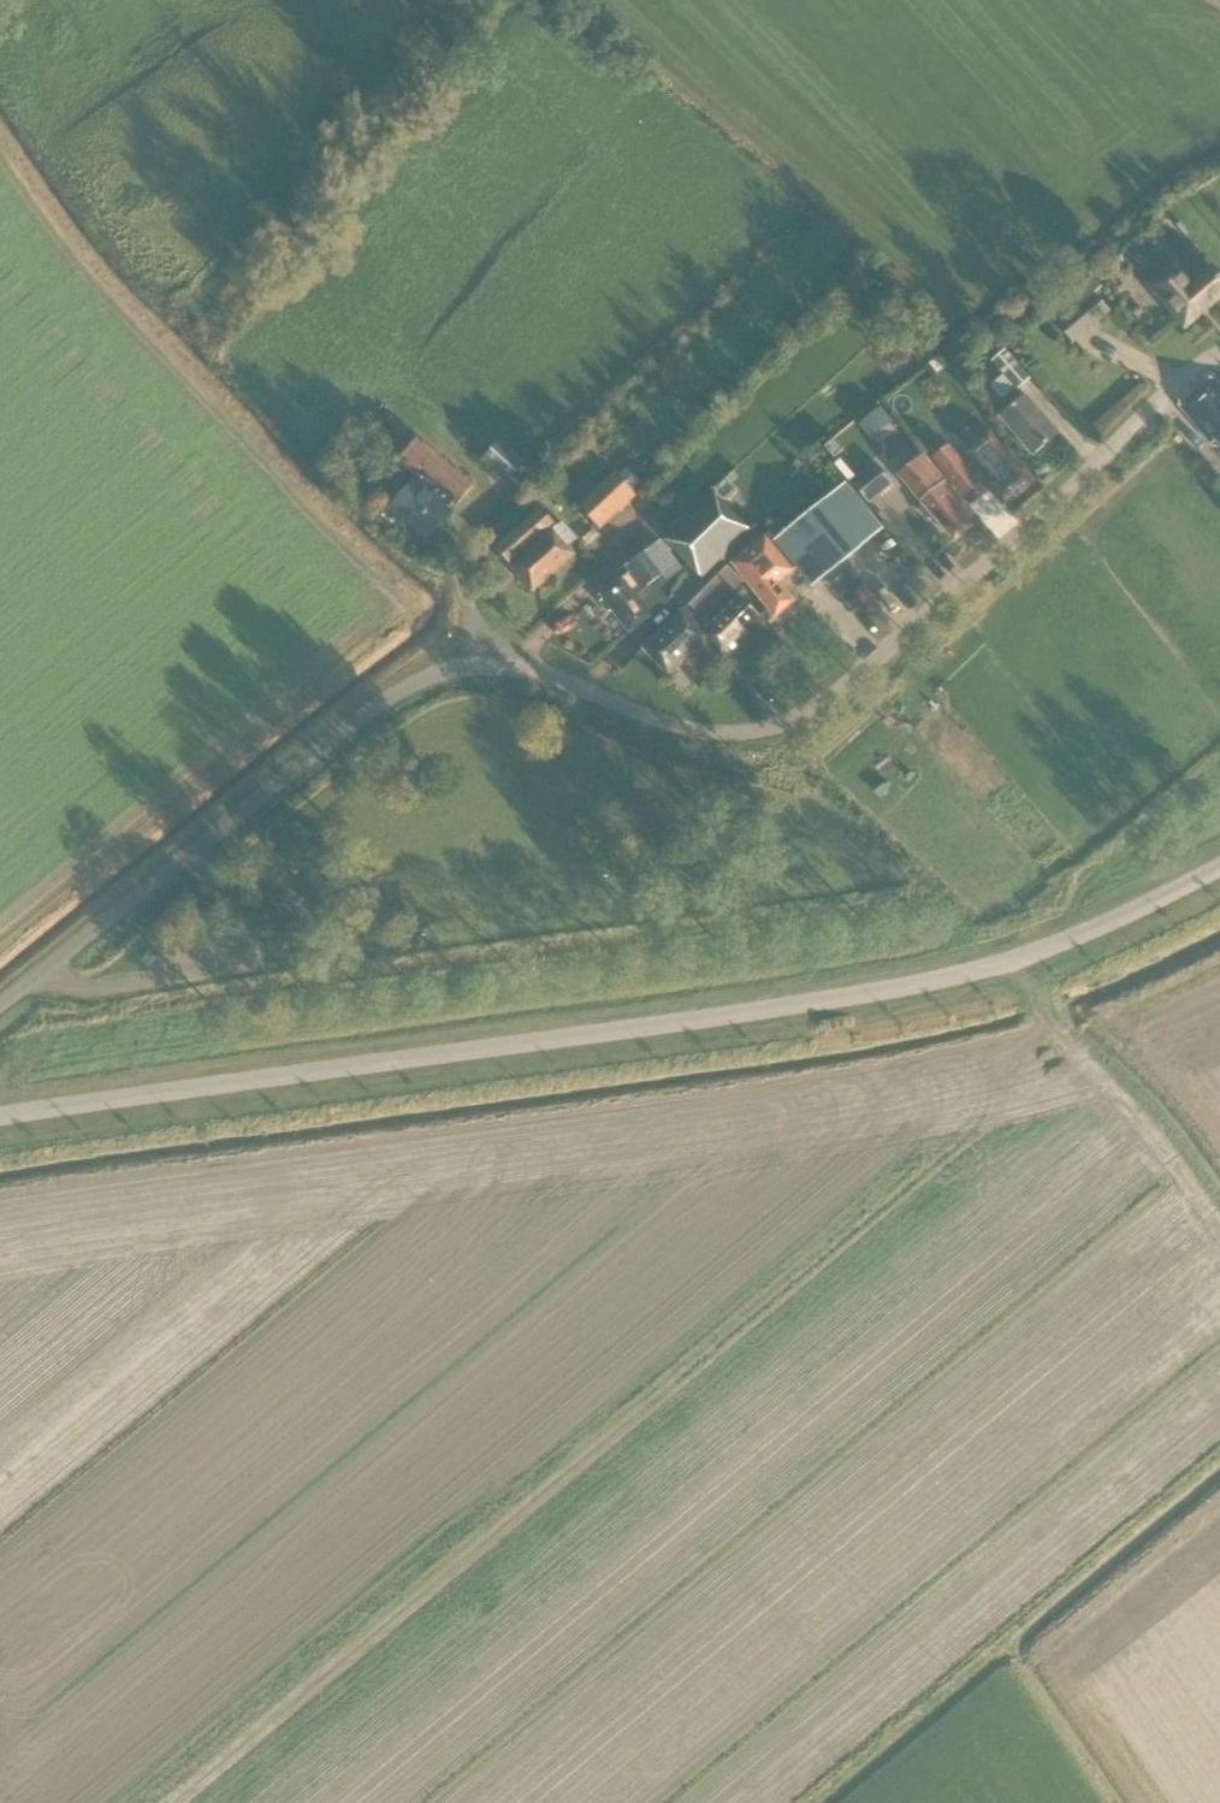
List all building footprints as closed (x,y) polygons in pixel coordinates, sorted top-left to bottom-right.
[(1173,264),(1153,282),(1186,320),(1219,291),(1219,271),(1216,267),(1193,287),(1173,264)] [(1070,311),(1059,321),(1075,339),(1097,320),(1092,314),(1106,301),(1086,278),(1061,300),(1070,311)] [(992,361),(1018,390),(1031,378),(1006,349),(992,361)] [(1209,442),(1213,439),(1219,447),(1219,390),(1211,379),(1179,406),(1209,442)] [(1058,433),(1025,394),(1001,415),(1035,454),(1058,433)] [(882,430),(893,421),(880,406),(869,416),(882,430)] [(990,431),(966,451),(990,480),(987,483),(1004,504),(1031,481),(990,431)] [(390,508),(428,540),(474,486),(417,437),(397,461),(416,478),(390,508)] [(481,460),(507,483),(528,460),(501,437),(481,460)] [(825,446),(834,458),(845,450),(835,438),(825,446)] [(968,467),(949,445),(935,458),(965,495),(980,482),(977,479),(984,473),(975,461),(968,467)] [(898,473),(955,541),(980,520),(923,452),(898,473)] [(852,482),(870,503),(895,482),(877,461),(852,482)] [(579,506),(601,529),(638,494),(616,471),(579,506)] [(778,582),(796,568),(812,587),(884,529),(846,481),(775,538),(770,533),(761,541),(733,563),(776,616),(794,601),(778,582)] [(664,536),(705,578),(753,532),(712,490),(664,536)] [(601,532),(617,550),(659,513),(643,495),(601,532)] [(541,508),(496,547),(534,591),(576,554),(568,546),(577,538),(562,521),(557,526),(541,508)] [(661,540),(617,574),(620,579),(601,594),(604,598),(601,601),(610,612),(613,610),(630,632),(670,601),(659,588),(682,568),(661,540)] [(644,648),(669,674),(707,637),(727,658),(751,635),(746,630),(760,615),(734,588),(742,581),(729,567),(683,612),(682,611),(644,648)] [(708,675),(720,664),(712,654),(699,666),(708,675)]
